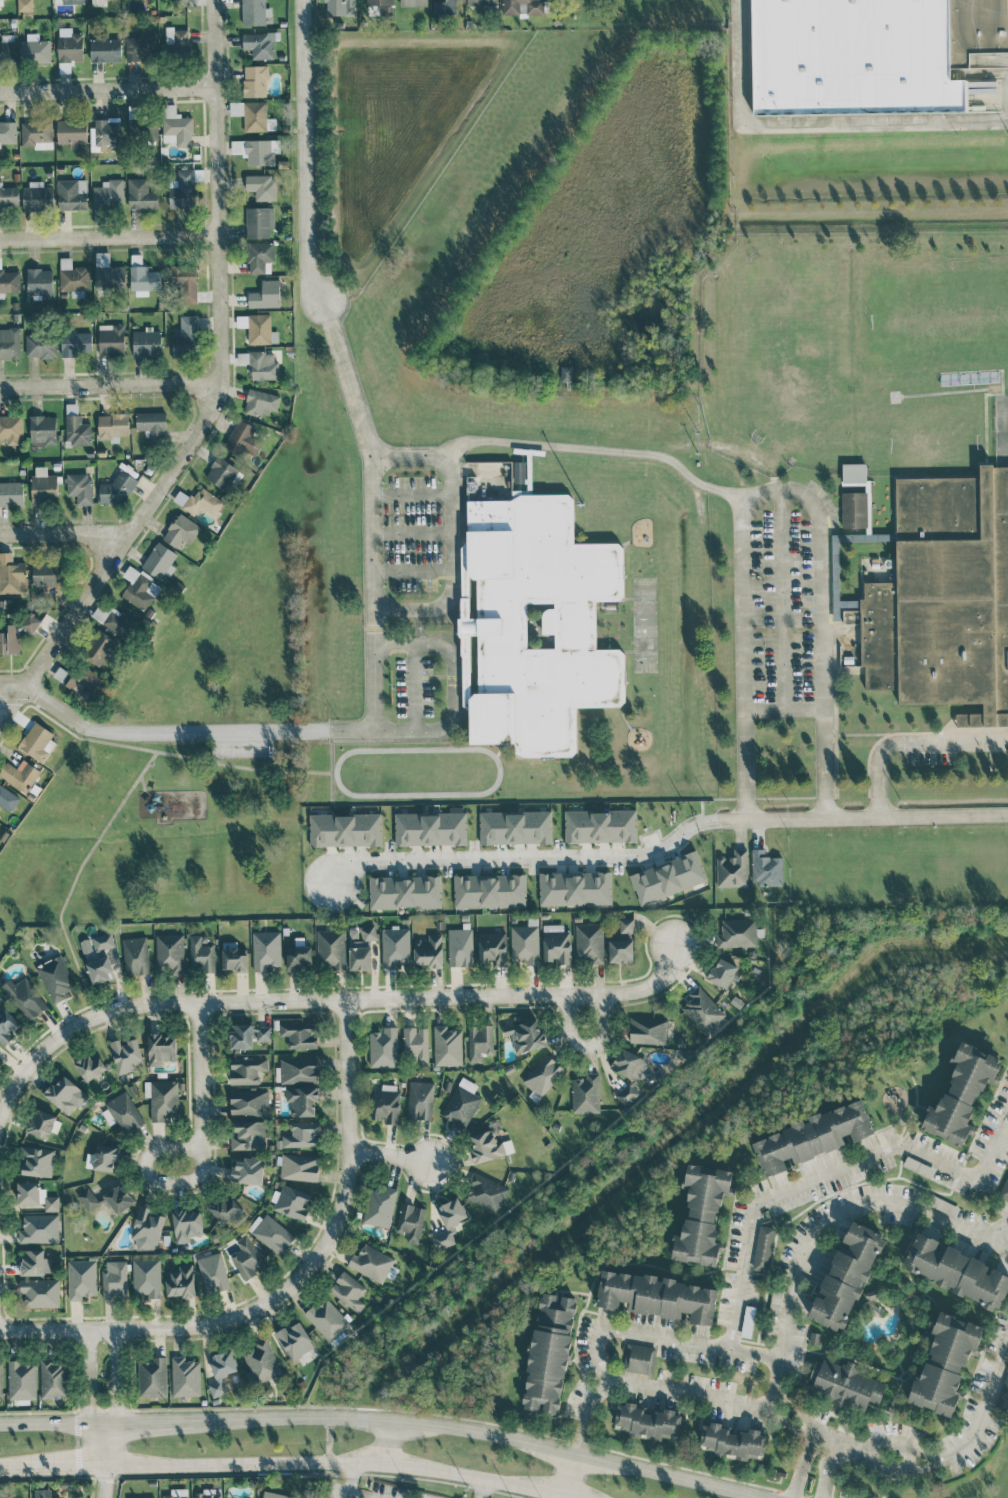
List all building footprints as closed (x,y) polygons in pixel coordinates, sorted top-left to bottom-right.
[(24,11),(24,16),(33,16),(32,0),(17,0),(18,11),(24,11)] [(242,25),(266,24),(266,20),(272,20),(272,8),(266,8),(265,0),(242,0),(242,25)] [(324,2),(344,1),(344,15),(356,15),(355,0),(324,0),(324,2)] [(365,14),(391,14),(391,4),(393,4),(393,0),(366,0),(365,14)] [(457,0),(433,0),(433,15),(457,14),(457,0)] [(502,14),(544,14),(544,0),(502,0),(502,14)] [(753,114),(966,112),(966,79),(950,79),(950,66),(976,66),(976,53),(988,53),(988,65),(1007,65),(1007,0),(751,0),(753,114)] [(71,33),(71,27),(57,28),(58,61),(83,61),(82,32),(71,33)] [(173,55),(188,55),(188,28),(166,28),(166,46),(173,46),(173,55)] [(252,59),(273,59),(273,39),(280,39),(279,32),(242,33),(243,49),(252,49),(252,59)] [(1,34),(1,41),(0,41),(0,64),(14,63),(14,34),(1,34)] [(126,60),(155,60),(154,36),(126,37),(126,60)] [(121,61),(121,39),(90,39),(90,62),(121,61)] [(50,40),(22,40),(22,64),(50,63),(50,40)] [(243,96),(267,97),(268,66),(244,65),(243,96)] [(950,78),(978,79),(979,69),(951,68),(950,78)] [(266,101),(230,102),(230,115),(244,115),(244,131),(276,131),(276,118),(267,118),(266,101)] [(192,146),(192,116),(176,116),(176,104),(162,104),(163,142),(176,142),(176,147),(192,146)] [(156,123),(148,125),(146,116),(128,120),(131,135),(146,132),(148,139),(159,137),(156,123)] [(69,143),(70,147),(87,146),(87,119),(57,120),(57,143),(69,143)] [(94,144),(110,145),(110,148),(120,148),(120,120),(95,120),(94,144)] [(0,121),(0,148),(0,143),(16,143),(16,121),(0,121)] [(53,147),(52,121),(21,122),(21,148),(53,147)] [(280,140),(246,139),(246,164),(274,165),(274,153),(280,153),(280,140)] [(168,180),(169,208),(195,207),(194,168),(177,168),(178,180),(168,180)] [(246,175),(246,191),(255,191),(255,201),(275,200),(275,174),(246,175)] [(129,209),(158,208),(158,191),(148,191),(148,178),(128,178),(129,209)] [(58,179),(58,210),(87,209),(87,179),(58,179)] [(93,182),(94,209),(124,209),(123,181),(93,182)] [(55,209),(54,186),(43,187),(43,182),(23,183),(24,210),(55,209)] [(274,207),(246,207),(246,238),(270,238),(269,229),(274,229),(274,207)] [(272,242),(247,243),(248,273),(273,273),(272,242)] [(131,290),(161,290),(161,268),(142,268),(141,254),(130,254),(131,290)] [(71,297),(89,297),(88,266),(72,267),(72,257),(60,258),(60,291),(71,291),(71,297)] [(170,265),(170,287),(182,287),(182,303),(197,303),(197,265),(170,265)] [(53,269),(27,268),(27,297),(52,297),(53,269)] [(20,292),(20,269),(0,269),(0,292),(20,292)] [(248,307),(280,307),(279,279),(261,280),(261,291),(248,292),(248,307)] [(271,331),(271,314),(236,315),(236,327),(248,327),(248,344),(278,343),(278,331),(271,331)] [(180,316),(181,334),(172,334),(172,356),(198,355),(197,315),(180,316)] [(98,324),(99,356),(125,355),(124,324),(98,324)] [(20,359),(19,327),(0,328),(0,359),(20,359)] [(152,330),(152,329),(132,330),(134,356),(162,355),(160,330),(152,330)] [(61,355),(92,354),(91,332),(61,333),(61,355)] [(25,357),(56,357),(56,335),(25,335),(25,357)] [(278,379),(278,361),(273,361),(274,351),(250,351),(250,379),(278,379)] [(572,366),(561,366),(561,381),(572,381),(572,366)] [(277,411),(280,395),(249,388),(244,411),(267,417),(269,409),(277,411)] [(136,412),(136,430),(149,430),(149,437),(166,437),(166,412),(136,412)] [(98,414),(98,440),(119,440),(119,436),(129,436),(129,413),(98,414)] [(0,416),(0,444),(4,444),(4,445),(22,445),(21,415),(0,416)] [(56,415),(30,416),(30,445),(57,445),(56,415)] [(66,415),(65,444),(91,444),(91,424),(81,424),(81,415),(66,415)] [(256,427),(238,418),(224,448),(244,458),(247,452),(255,456),(263,440),(252,435),(256,427)] [(239,469),(217,456),(204,477),(226,490),(239,469)] [(867,463),(842,463),(842,484),(867,484),(867,463)] [(976,466),(1007,465),(1007,711),(981,711),(981,702),(896,702),(895,690),(860,688),(859,578),(891,578),(892,475),(977,473),(976,466)] [(33,504),(58,504),(57,475),(47,475),(47,466),(32,466),(33,504)] [(67,495),(77,495),(77,505),(92,504),(91,473),(66,474),(67,495)] [(100,482),(99,503),(130,504),(131,473),(115,473),(114,483),(100,482)] [(0,482),(0,506),(24,505),(23,481),(0,482)] [(195,516),(201,508),(214,517),(225,502),(201,485),(191,499),(179,490),(173,500),(195,516)] [(570,491),(570,539),(623,538),(623,604),(598,604),(598,647),(623,646),(624,711),(578,711),(578,758),(519,759),(519,742),(471,742),(471,692),(478,692),(477,576),(468,576),(467,502),(522,501),(522,491),(570,491)] [(841,492),(842,528),(868,527),(867,492),(841,492)] [(163,539),(178,547),(182,540),(191,544),(201,525),(177,512),(163,539)] [(832,593),(839,592),(838,534),(831,534),(832,593)] [(141,568),(164,581),(178,553),(156,541),(141,568)] [(0,552),(0,594),(27,593),(26,563),(13,563),(13,552),(0,552)] [(54,591),(54,585),(63,586),(64,562),(33,561),(32,591),(54,591)] [(160,583),(127,567),(123,576),(130,579),(121,598),(148,610),(160,583)] [(126,637),(135,621),(100,601),(91,617),(126,637)] [(19,627),(32,635),(41,620),(29,612),(19,627)] [(19,624),(8,624),(8,632),(0,632),(0,653),(20,653),(19,624)] [(101,667),(117,640),(97,628),(82,655),(101,667)] [(67,688),(90,700),(102,676),(79,664),(67,688)] [(42,762),(58,735),(34,721),(18,748),(42,762)] [(0,771),(0,776),(26,793),(41,771),(23,759),(17,768),(6,761),(0,771)] [(20,796),(0,785),(0,805),(11,812),(20,796)] [(564,811),(565,843),(637,841),(636,809),(564,811)] [(551,811),(479,813),(480,844),(551,843),(551,811)] [(395,845),(467,844),(466,812),(395,813),(395,845)] [(310,846),(381,845),(381,813),(310,814),(310,846)] [(782,857),(766,857),(765,848),(751,848),(752,885),(783,884),(782,857)] [(716,887),(748,886),(747,849),(733,849),(733,856),(716,857),(716,887)] [(639,904),(707,882),(697,851),(639,870),(639,872),(630,875),(639,904)] [(611,871),(539,872),(539,905),(611,904),(611,871)] [(525,874),(454,875),(455,908),(526,906),(525,874)] [(369,877),(369,908),(441,907),(440,875),(369,877)] [(511,926),(511,963),(539,963),(538,918),(528,918),(528,925),(511,926)] [(632,963),(633,918),(619,918),(618,940),(609,939),(609,962),(632,963)] [(717,947),(757,946),(756,918),(721,919),(722,934),(717,934),(717,947)] [(604,962),(603,923),(575,924),(576,963),(604,962)] [(543,926),(544,961),(559,961),(559,964),(571,964),(570,925),(543,926)] [(350,970),(372,969),(371,940),(376,940),(375,926),(359,927),(359,929),(348,929),(350,970)] [(382,969),(403,969),(403,961),(410,961),(409,928),(398,928),(398,927),(382,927),(382,969)] [(448,929),(449,966),(473,966),(472,928),(448,929)] [(317,966),(334,966),(334,969),(346,969),(345,930),(317,930),(317,966)] [(252,932),(253,970),(281,970),(280,931),(252,932)] [(494,966),(507,965),(506,932),(478,932),(479,962),(493,961),(494,966)] [(113,980),(108,948),(115,946),(113,933),(82,938),(89,984),(113,980)] [(184,973),(184,934),(156,935),(156,970),(171,969),(171,974),(184,973)] [(443,967),(442,934),(428,934),(428,939),(414,940),(414,964),(430,964),(430,967),(443,967)] [(189,935),(191,972),(215,972),(214,945),(201,945),(201,935),(189,935)] [(149,974),(147,936),(123,938),(125,975),(149,974)] [(312,946),(287,946),(286,970),(312,970),(312,946)] [(222,948),(222,970),(247,969),(247,954),(239,955),(238,948),(222,948)] [(52,1004),(66,998),(63,992),(75,986),(60,955),(35,966),(52,1004)] [(708,979),(728,988),(738,965),(717,957),(708,979)] [(2,985),(29,1021),(48,1006),(25,976),(15,984),(11,978),(2,985)] [(703,1034),(725,1016),(701,987),(679,1005),(703,1034)] [(3,1045),(23,1024),(0,1003),(0,1042),(3,1045)] [(516,1054),(546,1046),(539,1017),(502,1027),(504,1036),(510,1034),(516,1054)] [(668,1044),(669,1019),(630,1017),(629,1043),(668,1044)] [(279,1036),(288,1035),(288,1049),(316,1048),(315,1022),(279,1023),(279,1036)] [(271,1024),(230,1025),(230,1048),(255,1047),(255,1041),(271,1041),(271,1024)] [(494,1025),(469,1024),(468,1062),(480,1062),(481,1053),(493,1054),(494,1025)] [(462,1065),(462,1029),(447,1030),(447,1025),(433,1025),(434,1065),(462,1065)] [(370,1067),(397,1066),(396,1026),(382,1027),(382,1031),(369,1031),(370,1067)] [(403,1054),(417,1054),(417,1064),(428,1064),(428,1027),(403,1027),(403,1054)] [(148,1035),(148,1066),(162,1065),(162,1061),(176,1060),(176,1034),(148,1035)] [(109,1042),(118,1074),(144,1067),(136,1039),(122,1043),(121,1038),(109,1042)] [(920,1128),(964,1147),(973,1125),(967,1123),(986,1080),(994,1083),(1004,1059),(961,1041),(952,1061),(957,1063),(938,1108),(930,1105),(920,1128)] [(648,1060),(620,1046),(610,1068),(628,1077),(617,1099),(629,1105),(637,1088),(634,1087),(648,1060)] [(86,1082),(107,1068),(95,1050),(74,1064),(86,1082)] [(540,1097),(565,1070),(547,1053),(523,1081),(540,1097)] [(231,1084),(259,1083),(259,1070),(268,1070),(267,1056),(230,1057),(231,1084)] [(281,1082),(318,1082),(318,1058),(280,1059),(281,1082)] [(600,1112),(599,1073),(586,1073),(586,1078),(571,1078),(572,1113),(600,1112)] [(69,1117),(88,1096),(63,1074),(45,1094),(69,1117)] [(474,1093),(478,1085),(462,1076),(441,1115),(465,1128),(482,1097),(474,1093)] [(178,1080),(144,1081),(145,1096),(150,1096),(151,1120),(178,1120),(178,1080)] [(432,1120),(434,1082),(409,1081),(407,1118),(432,1120)] [(399,1124),(400,1085),(381,1084),(381,1089),(372,1089),(371,1118),(384,1119),(384,1124),(399,1124)] [(291,1116),(317,1115),(316,1086),(285,1087),(285,1102),(290,1102),(291,1116)] [(268,1091),(231,1089),(230,1114),(267,1115),(268,1091)] [(146,1123),(126,1091),(99,1109),(110,1125),(115,1121),(125,1136),(146,1123)] [(752,1141),(765,1177),(787,1169),(784,1159),(793,1156),(795,1163),(846,1145),(842,1136),(850,1133),(853,1141),(875,1134),(862,1099),(806,1118),(807,1121),(752,1141)] [(47,1139),(57,1116),(36,1107),(26,1131),(47,1139)] [(233,1150),(265,1148),(264,1121),(232,1122),(233,1150)] [(282,1147),(320,1146),(319,1121),(291,1122),(291,1136),(282,1136),(282,1147)] [(476,1163),(514,1151),(510,1139),(497,1143),(493,1129),(468,1136),(476,1163)] [(115,1171),(117,1146),(96,1144),(95,1153),(87,1152),(85,1168),(115,1171)] [(20,1175),(52,1176),(53,1148),(21,1147),(20,1175)] [(318,1180),(318,1155),(281,1154),(280,1179),(318,1180)] [(232,1182),(263,1183),(264,1159),(233,1157),(232,1182)] [(672,1260),(718,1266),(721,1242),(715,1241),(721,1194),(731,1195),(734,1170),(686,1164),(684,1186),(689,1187),(683,1235),(675,1234),(672,1260)] [(510,1188),(473,1171),(467,1183),(472,1185),(465,1199),(497,1214),(510,1188)] [(38,1181),(17,1182),(17,1204),(44,1203),(45,1211),(59,1211),(58,1196),(45,1196),(45,1188),(38,1188),(38,1181)] [(134,1203),(122,1183),(104,1194),(116,1214),(134,1203)] [(313,1194),(283,1184),(280,1192),(276,1191),(269,1209),(303,1221),(313,1194)] [(398,1190),(372,1184),(363,1222),(389,1228),(398,1190)] [(77,1193),(85,1212),(99,1206),(91,1187),(77,1193)] [(208,1204),(220,1227),(243,1215),(231,1192),(208,1204)] [(467,1218),(459,1197),(436,1206),(446,1230),(432,1236),(437,1250),(457,1242),(450,1225),(467,1218)] [(425,1207),(401,1203),(396,1230),(408,1232),(406,1242),(418,1244),(425,1207)] [(164,1216),(152,1213),(154,1208),(138,1205),(131,1239),(137,1240),(135,1247),(156,1252),(164,1216)] [(175,1243),(190,1242),(189,1236),(202,1235),(201,1209),(173,1211),(175,1243)] [(296,1237),(264,1211),(248,1230),(280,1256),(296,1237)] [(19,1243),(58,1242),(58,1214),(23,1215),(23,1229),(19,1229),(19,1243)] [(808,1317),(843,1332),(864,1281),(867,1282),(886,1236),(849,1221),(820,1295),(817,1293),(808,1317)] [(775,1228),(760,1225),(752,1269),(768,1272),(775,1228)] [(990,1268),(992,1264),(917,1232),(902,1267),(949,1287),(948,1290),(998,1311),(1007,1288),(1007,1275),(990,1268)] [(257,1274),(255,1270),(264,1264),(246,1234),(235,1241),(239,1249),(229,1255),(245,1281),(257,1274)] [(392,1265),(395,1259),(364,1243),(358,1255),(354,1253),(347,1265),(382,1283),(386,1275),(393,1279),(399,1269),(392,1265)] [(44,1249),(21,1250),(21,1275),(51,1274),(51,1257),(44,1258),(44,1249)] [(197,1258),(205,1294),(230,1288),(222,1252),(197,1258)] [(68,1260),(68,1301),(82,1301),(82,1296),(96,1295),(96,1256),(88,1256),(88,1260),(68,1260)] [(160,1259),(132,1259),(133,1292),(147,1292),(147,1298),(161,1298),(160,1259)] [(126,1260),(106,1261),(106,1269),(102,1269),(102,1299),(127,1298),(126,1260)] [(167,1297),(195,1296),(193,1264),(178,1265),(179,1271),(165,1272),(167,1297)] [(717,1286),(660,1280),(661,1276),(601,1270),(597,1307),(619,1309),(620,1301),(629,1302),(628,1312),(681,1317),(682,1312),(690,1313),(689,1323),(713,1325),(717,1286)] [(359,1299),(367,1287),(343,1271),(329,1291),(359,1312),(365,1303),(359,1299)] [(25,1307),(60,1307),(59,1278),(19,1280),(20,1293),(25,1293),(25,1307)] [(576,1297),(539,1292),(524,1408),(541,1410),(541,1411),(561,1414),(576,1297)] [(350,1325),(326,1295),(304,1312),(328,1342),(350,1325)] [(741,1336),(752,1337),(755,1306),(744,1305),(741,1336)] [(910,1402),(953,1417),(962,1390),(957,1389),(969,1353),(979,1356),(982,1347),(978,1345),(984,1326),(939,1311),(931,1334),(933,1334),(910,1402)] [(276,1331),(289,1360),(314,1349),(301,1320),(276,1331)] [(255,1384),(281,1374),(267,1336),(253,1341),(255,1346),(242,1351),(255,1384)] [(656,1348),(628,1342),(623,1369),(651,1375),(656,1348)] [(216,1381),(208,1383),(212,1397),(226,1394),(221,1376),(238,1371),(232,1349),(208,1355),(216,1381)] [(172,1396),(200,1396),(199,1360),(185,1360),(185,1356),(171,1356),(172,1396)] [(887,1383),(857,1372),(860,1364),(847,1359),(844,1367),(818,1356),(808,1379),(815,1381),(810,1393),(863,1414),(869,1400),(878,1404),(887,1383)] [(139,1397),(167,1396),(166,1357),(152,1357),(153,1361),(138,1361),(139,1397)] [(41,1398),(67,1397),(66,1362),(52,1363),(52,1358),(40,1359),(41,1398)] [(37,1399),(36,1364),(21,1364),(21,1360),(8,1360),(9,1399),(37,1399)] [(613,1431),(663,1437),(663,1436),(679,1438),(682,1412),(664,1409),(664,1410),(636,1407),(637,1404),(617,1402),(613,1431)] [(763,1459),(767,1432),(748,1429),(747,1433),(730,1431),(730,1426),(703,1422),(699,1447),(714,1449),(713,1454),(736,1457),(736,1459),(748,1461),(749,1457),(763,1459)] [(163,1497),(187,1497),(187,1488),(170,1488),(170,1494),(162,1494),(163,1497)] [(61,1497),(51,1497),(51,1489),(34,1489),(34,1497),(61,1497)] [(221,1489),(203,1490),(203,1493),(193,1493),(193,1497),(221,1497),(221,1489)] [(264,1490),(263,1497),(293,1497),(293,1496),(264,1490)]
